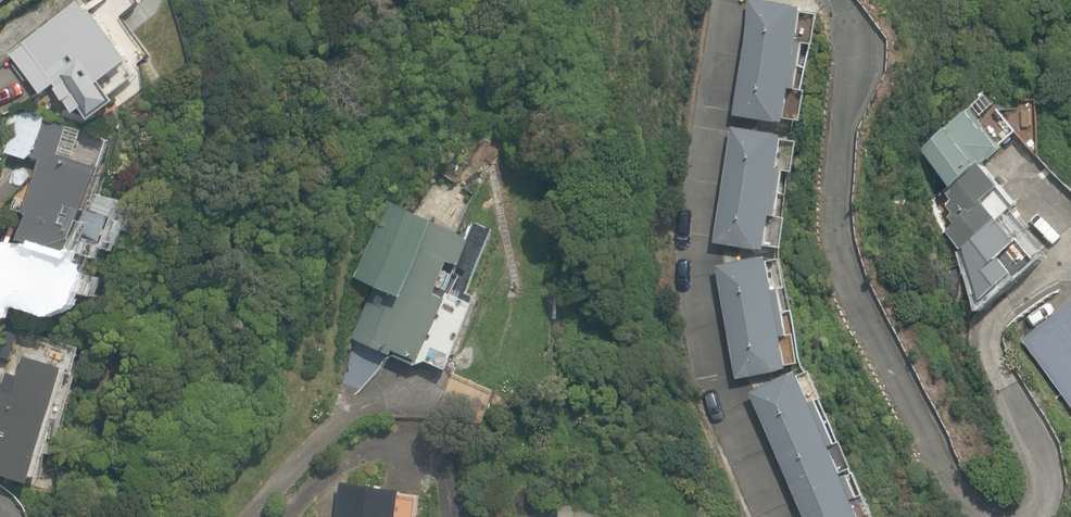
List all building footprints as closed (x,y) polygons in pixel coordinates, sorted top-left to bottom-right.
[(15,0),(0,0),(0,13),(15,0)] [(15,50),(49,96),(58,89),(82,121),(93,113),(105,129),(134,108),(128,100),(150,84),(137,67),(148,59),(119,19),(141,3),(139,0),(83,0),(15,50)] [(760,0),(755,0),(735,119),(804,130),(824,11),(760,0)] [(27,112),(11,108),(0,149),(0,156),(42,167),(28,220),(40,224),(33,249),(94,265),(99,245),(124,251),(136,204),(108,197),(123,137),(27,112)] [(991,307),(1006,295),(1056,253),(1024,215),(1031,209),(994,165),(1009,153),(972,110),(925,149),(966,197),(941,217),(974,256),(991,307)] [(805,146),(738,135),(717,251),(785,263),(805,146)] [(409,202),(388,194),(356,282),(368,287),(350,337),(451,374),(476,305),(452,297),(474,235),(451,227),(465,189),(420,173),(409,202)] [(8,257),(0,286),(0,307),(26,314),(28,303),(91,320),(101,282),(8,257)] [(789,264),(722,275),(740,384),(807,373),(789,264)] [(1024,338),(1070,409),(1070,306),(1024,338)] [(80,375),(28,362),(20,394),(0,389),(0,478),(49,491),(80,375)] [(764,401),(812,516),(888,516),(829,374),(764,401)] [(343,482),(338,516),(418,516),(421,496),(404,493),(404,491),(343,482)]
